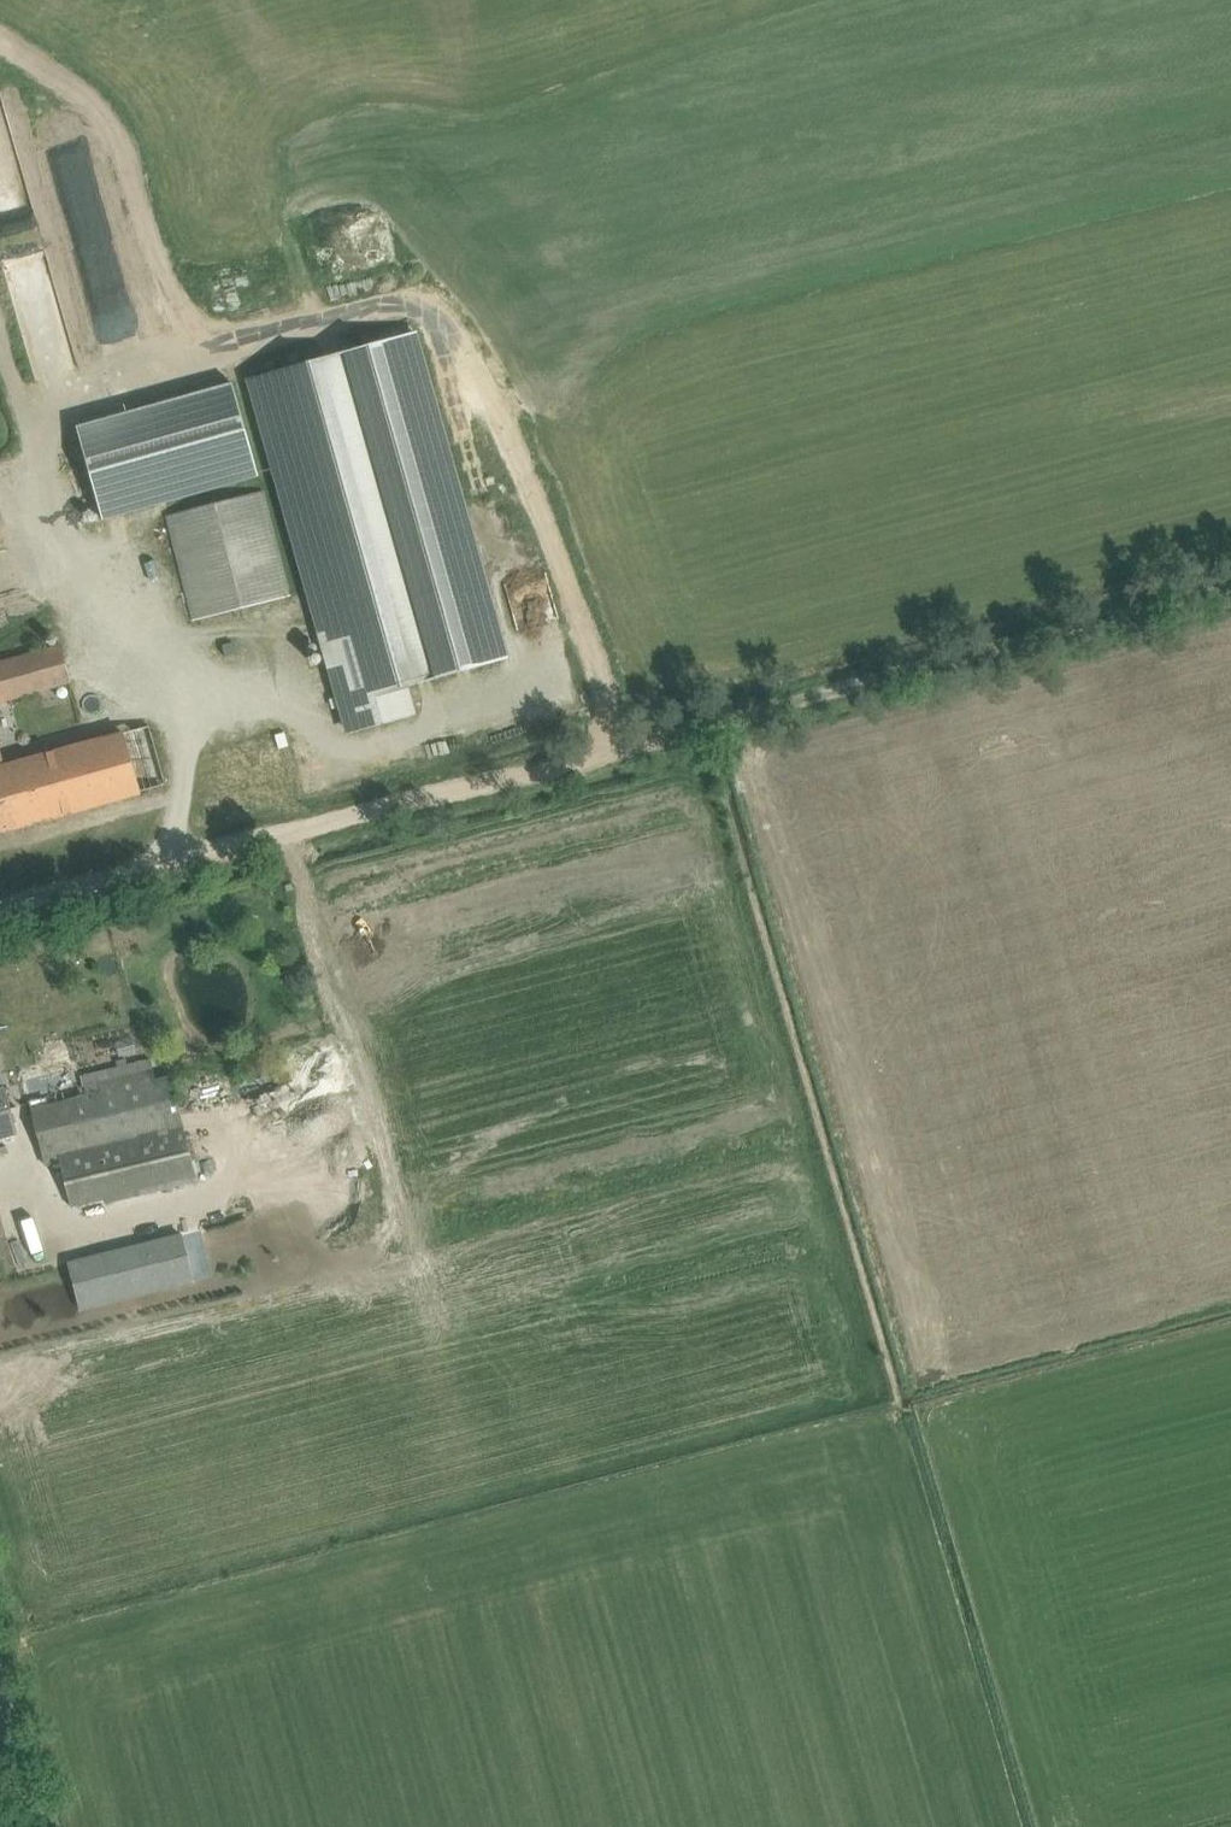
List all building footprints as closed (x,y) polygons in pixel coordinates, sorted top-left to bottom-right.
[(414,332),(251,378),(350,733),(416,714),(408,686),(450,675),(505,659),(414,332)] [(232,383),(77,427),(103,520),(258,476),(232,383)] [(263,491),(167,515),(194,620),(289,596),(263,491)] [(12,702),(1,662),(0,663),(0,705),(12,702)] [(166,784),(159,761),(149,726),(4,766),(0,751),(0,831),(166,784)] [(70,1208),(196,1175),(170,1075),(154,1079),(149,1061),(79,1077),(77,1069),(23,1083),(45,1166),(58,1162),(70,1208)] [(0,1089),(0,1138),(18,1133),(5,1088),(0,1089)] [(81,1311),(194,1282),(182,1235),(69,1263),(81,1311)]
